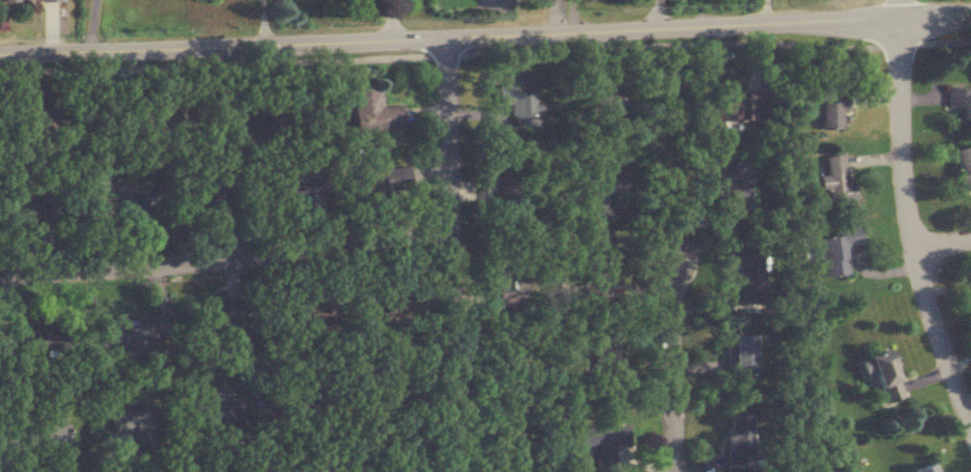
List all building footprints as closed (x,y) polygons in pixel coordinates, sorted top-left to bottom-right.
[(355,133),(402,128),(399,105),(381,107),(379,87),(351,90),(355,133)] [(618,87),(588,87),(588,113),(618,113),(618,87)] [(948,88),(948,107),(964,107),(964,119),(970,119),(970,88),(948,88)] [(819,129),(844,129),(844,100),(819,100),(819,129)] [(955,150),(968,190),(970,189),(970,145),(955,150)] [(857,200),(856,182),(849,182),(846,155),(826,156),(828,175),(820,175),(821,190),(829,190),(830,202),(857,200)] [(710,171),(717,190),(728,186),(739,217),(758,211),(741,160),(710,171)] [(407,190),(406,167),(359,170),(360,193),(407,190)] [(848,244),(862,243),(861,229),(822,232),(825,276),(851,275),(848,244)] [(764,301),(764,276),(745,276),(745,301),(764,301)] [(124,349),(124,357),(140,356),(139,347),(148,346),(148,338),(158,338),(157,321),(98,325),(100,350),(124,349)] [(755,335),(734,335),(734,348),(727,348),(727,375),(755,375),(755,335)] [(870,357),(886,404),(906,397),(890,350),(870,357)] [(240,400),(190,405),(193,429),(242,425),(240,400)] [(112,412),(114,432),(135,430),(136,446),(154,444),(150,408),(112,412)] [(731,414),(731,469),(754,469),(754,413),(731,414)] [(582,427),(582,448),(628,447),(627,426),(582,427)]
